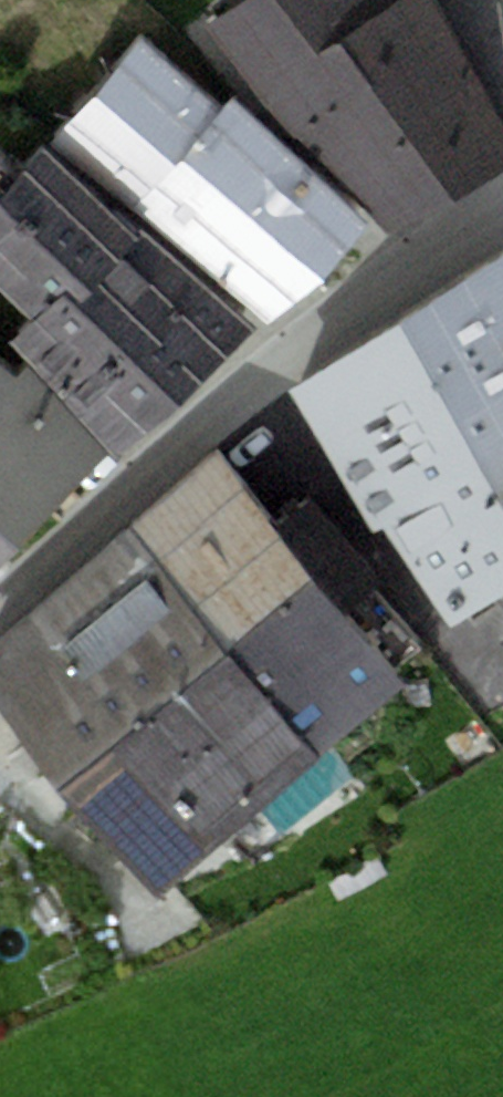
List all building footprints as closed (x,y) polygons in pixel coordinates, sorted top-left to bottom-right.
[(386,230),(502,167),(502,121),(435,0),(248,0),(207,30),(386,230)] [(142,37),(53,139),(272,318),(369,222),(234,97),(223,107),(142,37)] [(111,453),(254,326),(46,145),(0,194),(0,288),(33,321),(10,340),(31,365),(111,453)] [(400,320),(502,499),(502,255),(400,320)] [(502,591),(502,499),(400,320),(291,389),(449,623),(502,591)] [(19,547),(111,453),(31,365),(19,375),(0,362),(0,532),(19,547)] [(215,454),(122,533),(222,650),(317,761),(406,686),(346,616),(382,585),(310,501),(278,528),(215,454)] [(19,547),(0,532),(0,566),(19,547)] [(64,785),(222,650),(122,533),(0,637),(0,710),(64,785)] [(317,761),(222,650),(64,785),(160,896),(317,761)]
